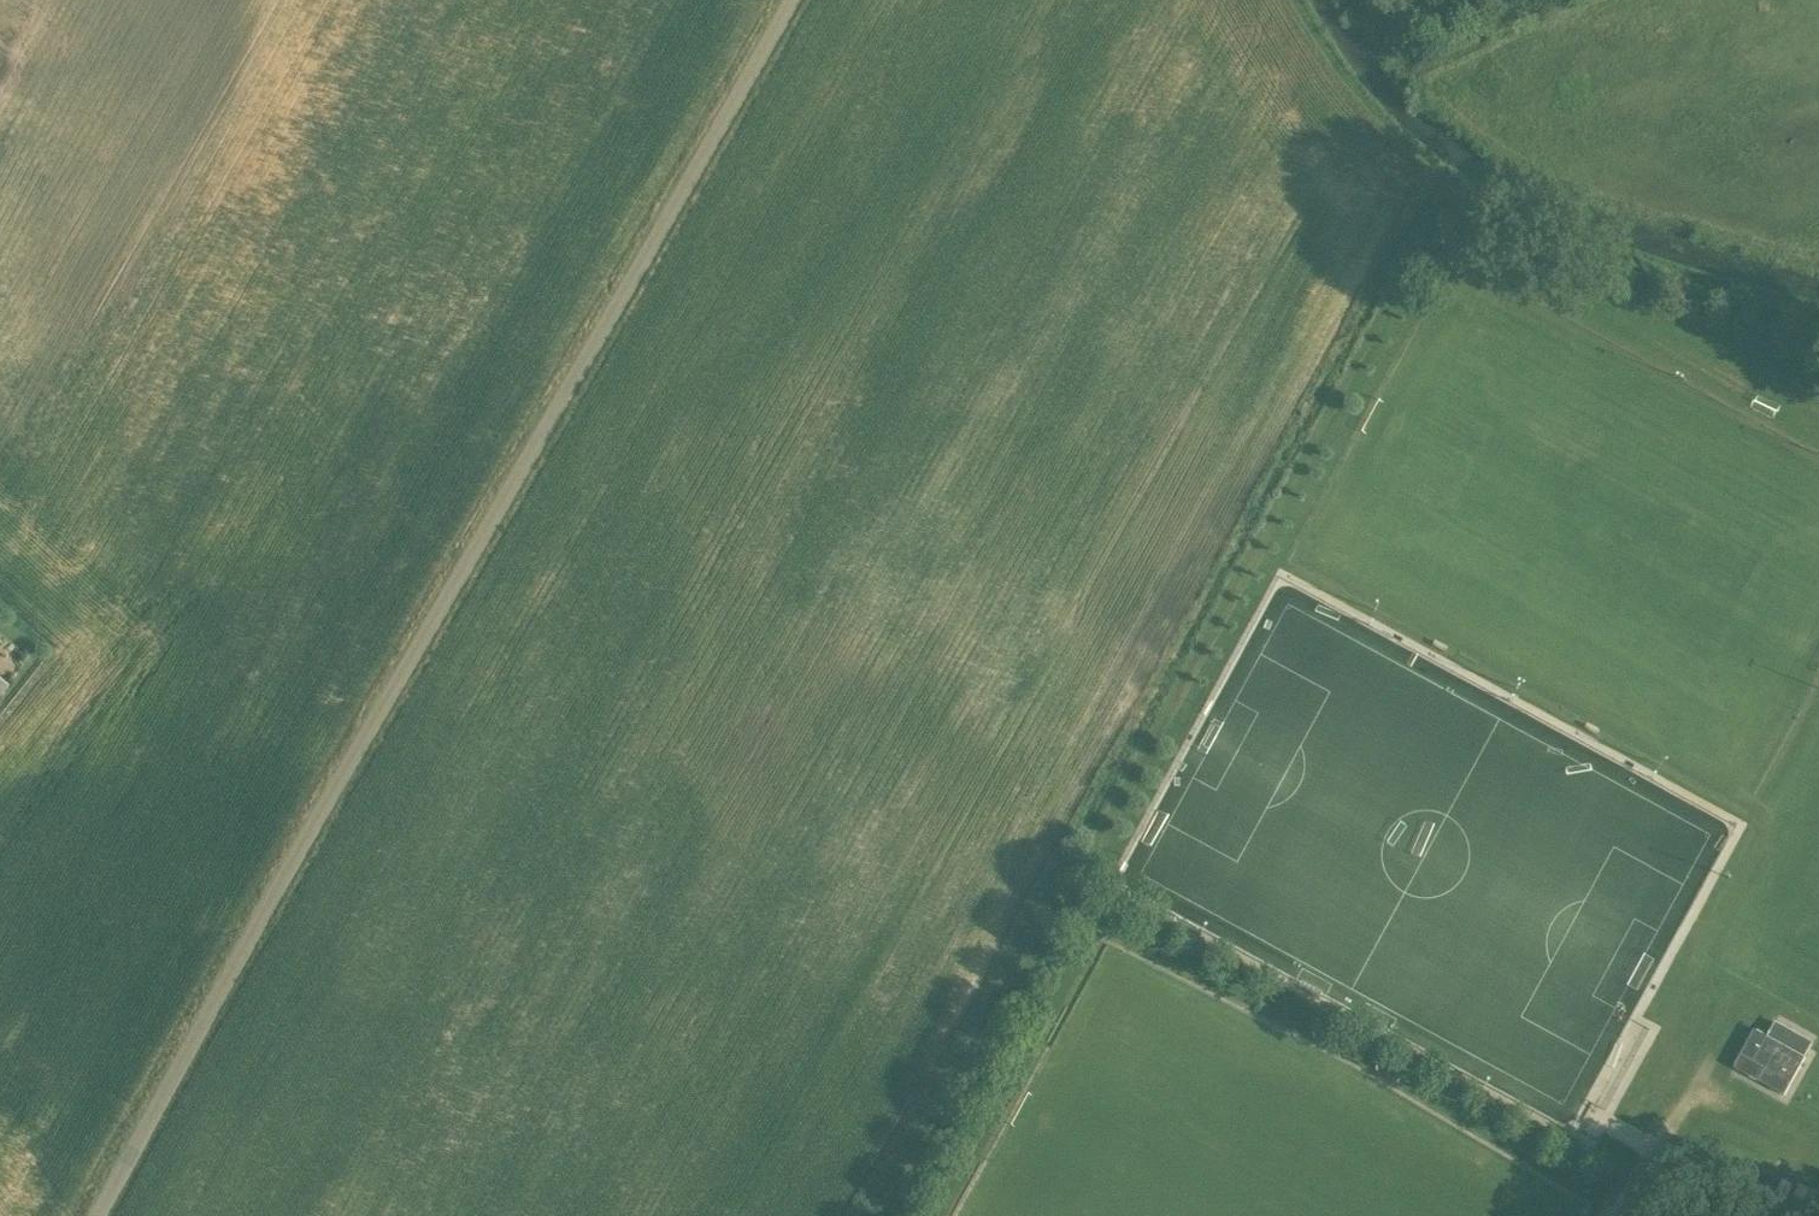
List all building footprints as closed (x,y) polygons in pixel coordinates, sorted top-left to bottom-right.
[(1754,1029),(1733,1067),(1784,1095),(1805,1057),(1754,1029)] [(1670,1167),(1678,1170),(1683,1159),(1675,1155),(1670,1167)] [(1731,1175),(1706,1165),(1701,1177),(1726,1187),(1731,1175)] [(1759,1186),(1735,1177),(1731,1189),(1755,1199),(1759,1186)] [(1777,1181),(1766,1178),(1762,1193),(1772,1196),(1777,1181)]
